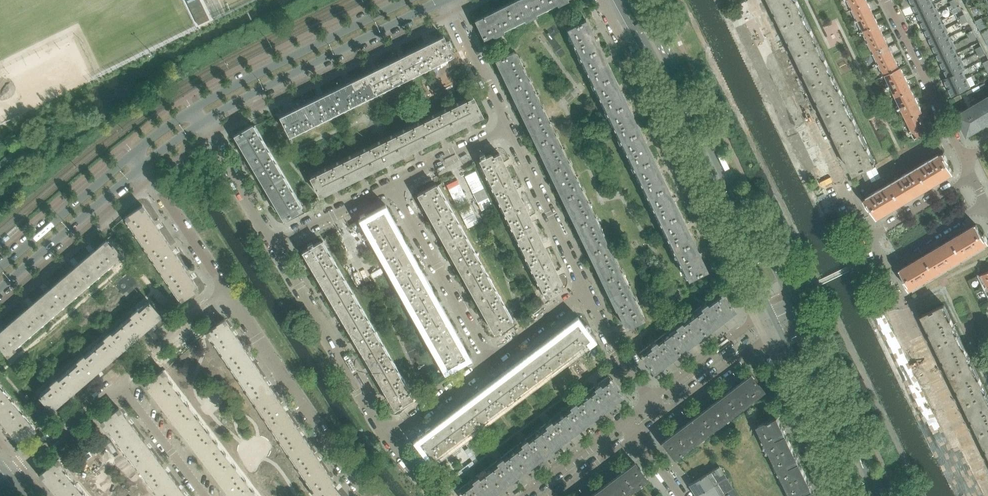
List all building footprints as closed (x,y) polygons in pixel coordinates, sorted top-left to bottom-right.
[(524,17),(525,19),(531,17),(522,0),(516,0),(475,20),(484,37),(493,33),(494,35),(502,31),(501,28),(524,17)] [(531,17),(535,15),(534,12),(557,1),(558,3),(565,0),(522,0),(531,17)] [(795,0),(770,0),(783,26),(803,16),(798,7),(800,7),(797,0),(795,1),(795,0)] [(866,0),(844,0),(844,2),(846,1),(851,10),(867,2),(866,0)] [(931,2),(933,1),(933,0),(922,0),(912,5),(916,13),(932,5),(931,2)] [(873,13),(867,2),(851,10),(856,20),(854,21),(854,22),(873,13)] [(920,21),(938,12),(936,7),(934,8),(932,5),(916,13),(920,21)] [(940,21),(939,18),(941,16),(938,12),(920,21),(924,29),(940,21)] [(878,24),(873,13),(854,22),(855,23),(857,22),(862,32),(878,24)] [(809,30),(803,18),(803,16),(783,26),(797,55),(817,46),(812,37),(814,36),(811,29),(809,30)] [(599,48),(591,32),(585,20),(568,28),(581,56),(599,48)] [(943,30),(946,28),(944,23),(942,24),(940,21),(924,29),(928,37),(943,30)] [(983,22),(977,25),(980,30),(987,26),(984,21),(983,22)] [(883,36),(878,24),(862,32),(866,42),(865,43),(865,44),(883,36)] [(948,37),(946,33),(948,32),(946,28),(943,30),(928,37),(932,45),(948,37)] [(425,68),(450,55),(452,54),(443,36),(416,50),(425,68)] [(889,46),(883,36),(865,44),(866,45),(867,44),(872,54),(889,46)] [(936,53),(954,44),(952,40),(950,41),(948,37),(932,45),(936,53)] [(956,53),(954,49),(956,48),(954,44),(936,53),(940,61),(956,53)] [(823,60),(817,47),(817,46),(797,55),(811,85),(831,75),(827,66),(828,65),(825,59),(823,60)] [(894,57),(889,46),(872,54),(877,64),(875,65),(876,66),(894,57)] [(501,55),(498,48),(490,52),(493,59),(501,55)] [(612,75),(605,59),(599,48),(581,56),(594,84),(612,75)] [(398,81),(425,68),(416,50),(389,63),(398,81)] [(528,80),(515,54),(514,52),(496,60),(510,89),(528,80)] [(943,69),(962,60),(960,55),(957,56),(956,53),(940,61),(943,69)] [(899,68),(894,57),(876,66),(876,67),(878,67),(883,76),(885,75),(899,68)] [(964,70),(962,65),(964,64),(962,60),(943,69),(947,77),(963,70),(964,70)] [(371,94),(398,81),(389,63),(362,76),(371,94)] [(911,90),(907,81),(900,67),(899,68),(885,75),(890,85),(887,87),(888,89),(891,87),(896,97),(911,90)] [(948,87),(966,78),(963,70),(947,77),(944,79),(948,87)] [(626,103),(612,75),(594,84),(608,112),(626,103)] [(838,89),(832,77),(831,75),(811,85),(825,114),(845,105),(841,96),(843,95),(839,88),(838,89)] [(344,107),(371,94),(362,76),(335,89),(344,107)] [(952,96),(971,87),(966,78),(948,87),(952,96)] [(541,108),(528,80),(510,89),(523,117),(541,108)] [(974,93),(987,87),(985,83),(972,89),(974,93)] [(317,121),(344,107),(335,89),(308,103),(317,121)] [(922,112),(917,103),(911,90),(896,97),(901,107),(897,109),(898,111),(902,109),(906,119),(918,113),(922,112)] [(985,96),(986,98),(980,102),(987,117),(987,95),(985,96)] [(454,129),(482,115),(473,97),(445,111),(454,129)] [(980,102),(973,106),(972,104),(967,107),(979,128),(987,123),(987,117),(980,102)] [(289,134),(317,121),(308,103),(280,116),(289,134)] [(639,131),(631,115),(626,103),(608,112),(621,139),(639,131)] [(852,118),(846,106),(845,105),(825,114),(839,144),(859,134),(855,125),(857,124),(854,118),(852,118)] [(979,128),(967,107),(956,114),(967,135),(979,128)] [(554,135),(541,108),(523,117),(536,144),(554,135)] [(427,142),(454,129),(445,111),(419,124),(427,142)] [(927,132),(922,121),(921,120),(918,113),(906,119),(911,128),(908,129),(909,131),(912,130),(915,137),(913,138),(913,139),(927,132)] [(401,155),(427,142),(419,124),(392,137),(401,155)] [(267,151),(253,126),(252,125),(234,135),(250,161),(267,151)] [(652,158),(639,131),(621,139),(634,167),(652,158)] [(866,148),(860,135),(859,134),(839,144),(854,173),(874,164),(869,154),(871,154),(868,147),(866,148)] [(567,162),(554,135),(536,144),(549,171),(567,162)] [(374,168),(401,155),(392,137),(366,150),(374,168)] [(347,181),(374,169),(374,168),(366,150),(338,163),(347,181)] [(282,177),(274,162),(267,151),(250,161),(265,187),(282,177)] [(511,179),(503,163),(499,153),(492,157),(491,154),(487,156),(486,156),(486,157),(480,160),(493,187),(511,179)] [(953,172),(947,162),(949,161),(943,153),(932,160),(931,158),(924,162),(925,163),(917,168),(928,187),(953,172)] [(666,186),(652,158),(634,167),(648,194),(666,186)] [(581,190),(567,162),(549,171),(563,199),(581,190)] [(319,195),(347,182),(347,181),(338,163),(310,177),(319,195)] [(928,187),(917,168),(909,173),(908,171),(902,175),(903,177),(890,184),(901,203),(928,187)] [(301,208),(282,177),(265,187),(283,219),(301,208)] [(524,205),(516,190),(511,179),(493,187),(506,214),(524,205)] [(901,203),(890,184),(882,189),(881,188),(874,191),(875,193),(864,200),(869,209),(870,208),(877,218),(901,203)] [(450,212),(436,186),(435,185),(418,194),(433,221),(450,212)] [(679,213),(666,186),(648,194),(661,222),(679,213)] [(594,217),(581,190),(563,199),(576,226),(594,217)] [(537,233),(524,205),(506,214),(519,241),(537,233)] [(163,237),(142,206),(126,217),(147,248),(163,237)] [(401,242),(383,210),(366,220),(384,252),(401,242)] [(465,238),(450,212),(433,221),(447,248),(465,238)] [(692,241),(685,225),(679,213),(661,222),(674,249),(692,241)] [(607,245),(594,217),(576,226),(589,253),(607,245)] [(986,238),(984,234),(982,234),(976,224),(951,239),(963,258),(971,253),(972,255),(975,253),(978,251),(977,250),(987,243),(987,241),(986,238)] [(550,260),(543,244),(537,233),(519,241),(532,268),(550,260)] [(180,262),(171,249),(163,237),(147,248),(163,273),(180,262)] [(479,264),(465,238),(447,248),(462,274),(479,264)] [(963,258),(951,239),(924,255),(935,274),(943,269),(944,271),(951,267),(950,266),(963,258)] [(122,256),(112,245),(111,246),(106,240),(85,259),(98,273),(113,260),(115,262),(122,256)] [(336,268),(321,243),(320,241),(303,251),(318,278),(336,268)] [(706,269),(692,241),(674,249),(688,278),(706,269)] [(415,268),(407,252),(401,242),(384,252),(398,278),(415,268)] [(620,272),(607,245),(589,253),(602,280),(620,272)] [(935,274),(924,255),(899,270),(906,280),(904,281),(909,290),(920,283),(921,284),(928,280),(927,279),(935,274)] [(98,273),(85,259),(62,278),(75,293),(98,273)] [(562,285),(550,260),(532,268),(545,296),(552,293),(553,292),(557,290),(556,288),(562,285)] [(197,288),(189,276),(180,262),(163,273),(181,299),(197,288)] [(494,290),(479,264),(462,274),(476,300),(494,290)] [(351,293),(343,279),(336,268),(318,278),(334,304),(351,293)] [(430,294),(421,279),(415,268),(398,278),(413,305),(430,294)] [(987,285),(987,271),(978,276),(978,278),(980,277),(985,287),(987,285)] [(634,299),(620,272),(602,280),(616,308),(617,308),(634,299)] [(75,293),(62,278),(39,298),(43,302),(52,313),(75,293)] [(511,322),(494,290),(476,300),(494,331),(511,322)] [(735,310),(723,295),(720,291),(704,303),(706,305),(703,307),(714,321),(717,319),(719,322),(735,310)] [(366,319),(351,293),(334,304),(349,330),(366,319)] [(445,321),(436,305),(430,294),(413,305),(427,331),(445,321)] [(29,333),(52,313),(43,302),(39,298),(16,318),(29,333)] [(643,319),(634,299),(617,308),(626,327),(643,319)] [(149,326),(148,326),(160,315),(149,302),(139,312),(137,310),(131,315),(133,317),(122,326),(133,339),(145,328),(146,329),(149,326)] [(680,352),(719,322),(717,319),(714,321),(703,307),(702,307),(701,305),(679,322),(681,324),(677,327),(675,325),(665,332),(680,352)] [(949,320),(942,305),(922,314),(936,344),(943,342),(957,335),(952,326),(954,325),(951,319),(949,320)] [(29,333),(16,318),(0,332),(0,346),(7,354),(15,348),(13,346),(29,333)] [(240,342),(230,328),(224,319),(217,324),(218,325),(206,332),(210,337),(212,336),(223,353),(240,342)] [(381,345),(372,330),(366,319),(349,330),(364,356),(381,345)] [(465,357),(445,321),(427,331),(447,367),(465,357)] [(555,363),(587,339),(589,338),(576,322),(543,347),(555,363)] [(122,349),(133,339),(122,326),(112,335),(110,333),(105,338),(106,340),(96,349),(107,362),(118,351),(119,352),(122,349)] [(653,372),(680,352),(665,332),(654,341),(655,343),(652,346),(650,344),(639,352),(653,372)] [(963,349),(957,335),(943,342),(936,344),(951,374),(971,365),(966,355),(968,354),(965,348),(963,349)] [(257,368),(248,355),(240,342),(223,353),(240,379),(257,368)] [(396,371),(381,345),(364,356),(379,381),(396,371)] [(531,381),(555,363),(543,347),(519,365),(531,381)] [(96,372),(95,372),(107,362),(96,349),(85,358),(83,356),(78,361),(79,363),(69,372),(80,384),(91,374),(92,375),(96,372)] [(507,400),(531,381),(519,365),(495,384),(507,400)] [(977,378),(971,365),(951,374),(965,403),(985,394),(981,385),(983,384),(979,377),(977,378)] [(273,393),(264,378),(257,368),(240,379),(257,404),(273,393)] [(178,394),(165,378),(167,376),(163,370),(145,384),(163,406),(178,394)] [(412,397),(403,382),(396,371),(379,381),(395,408),(412,397)] [(68,395),(80,384),(69,372),(58,381),(57,379),(51,384),(53,386),(40,396),(47,403),(48,402),(53,408),(65,397),(65,398),(69,395),(68,395)] [(737,410),(763,390),(758,383),(757,384),(750,374),(737,384),(724,394),(737,410)] [(599,413),(623,395),(608,375),(598,383),(599,385),(595,388),(594,386),(584,394),(599,413)] [(484,418),(507,400),(495,384),(471,402),(484,418)] [(0,387),(0,410),(11,401),(0,387)] [(290,418),(281,405),(273,393),(257,404),(274,429),(290,418)] [(196,418),(187,405),(178,394),(163,406),(181,430),(196,418)] [(574,432),(599,413),(584,394),(573,402),(575,404),(573,405),(571,407),(570,405),(559,412),(574,432)] [(711,429),(737,410),(724,394),(699,413),(711,429)] [(985,394),(965,403),(979,433),(987,429),(987,400),(985,394)] [(11,401),(0,410),(0,418),(20,441),(35,429),(11,401)] [(460,436),(484,418),(471,402),(447,420),(460,436)] [(136,430),(127,419),(119,408),(101,422),(105,427),(107,426),(120,442),(136,430)] [(51,415),(46,409),(39,415),(44,421),(51,415)] [(550,450),(574,432),(559,412),(549,420),(550,422),(547,425),(545,423),(535,431),(550,450)] [(687,448),(711,429),(699,413),(674,432),(687,448)] [(784,430),(778,418),(777,417),(766,423),(766,422),(759,425),(773,455),(791,446),(786,435),(787,434),(784,430)] [(215,443),(196,418),(181,430),(199,455),(215,443)] [(307,443),(297,428),(290,418),(274,429),(291,454),(307,443)] [(431,458),(460,436),(447,420),(419,442),(431,458)] [(979,433),(987,451),(987,429),(979,433)] [(154,455),(144,441),(136,430),(120,442),(139,467),(154,455)] [(525,469),(550,450),(535,431),(525,439),(526,441),(522,444),(521,442),(511,449),(525,469)] [(687,448),(674,432),(661,441),(666,447),(666,448),(665,448),(669,453),(669,452),(670,453),(670,452),(674,457),(687,448)] [(233,467),(223,453),(215,443),(199,455),(218,479),(233,467)] [(323,468),(315,455),(307,443),(291,454),(307,478),(323,468)] [(805,474),(797,458),(791,446),(773,455),(786,483),(805,474)] [(501,487),(525,469),(511,449),(500,457),(502,459),(500,461),(498,462),(496,460),(486,468),(501,487)] [(173,479),(168,473),(154,455),(139,467),(157,491),(173,479)] [(74,483),(60,467),(62,465),(57,460),(40,474),(59,495),(74,483)] [(642,473),(643,472),(640,468),(639,468),(634,462),(608,482),(619,495),(623,495),(646,478),(642,473)] [(233,467),(218,479),(231,495),(245,495),(252,491),(233,467)] [(332,480),(331,478),(331,479),(323,468),(307,478),(315,490),(314,491),(313,491),(317,495),(337,495),(340,493),(332,484),(334,483),(332,480)] [(501,487),(486,468),(476,476),(477,478),(473,480),(472,479),(457,490),(462,495),(489,495),(501,487)] [(718,483),(710,470),(693,482),(689,484),(696,495),(695,495),(697,495),(718,483)] [(810,485),(805,474),(786,483),(793,495),(816,495),(810,485)] [(180,489),(173,479),(157,491),(161,495),(186,495),(180,489)] [(608,482),(589,495),(619,495),(608,482)] [(82,494),(74,483),(59,495),(84,495),(82,494)] [(725,493),(718,483),(697,495),(720,495),(725,493)]
